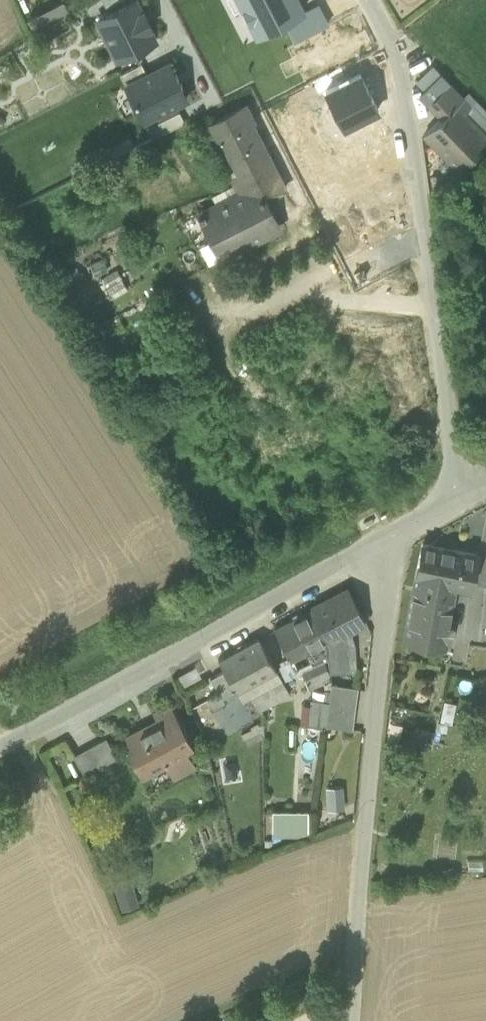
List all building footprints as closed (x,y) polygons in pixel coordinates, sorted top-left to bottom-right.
[(98,17),(118,59),(154,41),(148,28),(151,26),(144,11),(140,13),(134,0),(132,0),(98,17)] [(234,11),(243,6),(240,0),(228,0),(234,11)] [(302,10),(297,0),(240,0),(243,6),(257,34),(285,19),(302,10)] [(302,10),(285,19),(296,41),(328,25),(317,3),(302,10)] [(168,62),(125,85),(143,120),(187,98),(180,85),(182,85),(176,74),(175,75),(168,62)] [(120,74),(125,84),(147,73),(141,63),(120,74)] [(312,83),(318,95),(325,92),(347,81),(340,68),(312,83)] [(347,81),(325,92),(344,127),(378,110),(360,74),(347,81)] [(426,104),(439,117),(453,104),(455,107),(463,99),(446,83),(438,75),(423,91),(431,98),(426,104)] [(457,169),(485,140),(485,137),(455,107),(453,104),(439,117),(422,135),(457,169)] [(285,188),(269,156),(264,160),(245,126),(252,122),(243,105),(198,128),(208,148),(223,140),(246,186),(215,202),(218,207),(205,214),(204,212),(198,215),(201,219),(211,239),(221,258),(261,238),(258,232),(273,225),(276,221),(275,217),(265,198),(285,188)] [(179,111),(158,122),(163,132),(184,122),(179,111)] [(208,265),(221,258),(211,239),(198,246),(208,265)] [(99,278),(110,295),(127,284),(116,267),(99,278)] [(407,636),(445,643),(456,582),(471,585),(477,556),(423,546),(407,636)] [(349,590),(312,609),(328,641),(349,630),(365,621),(349,590)] [(327,642),(328,641),(312,609),(274,629),(290,661),(308,652),(327,642)] [(328,641),(327,642),(328,659),(329,659),(336,680),(363,668),(349,630),(328,641)] [(252,697),(259,711),(262,709),(289,695),(275,670),(258,638),(218,660),(224,670),(236,692),(256,681),(262,689),(251,695),(252,697)] [(324,660),(328,659),(327,642),(308,652),(314,663),(323,658),(324,660)] [(301,672),(308,690),(318,687),(316,681),(330,675),(324,660),(323,658),(314,663),(300,669),(301,672)] [(200,675),(194,665),(177,675),(182,685),(200,675)] [(219,693),(222,699),(223,699),(236,692),(224,670),(210,678),(219,693)] [(256,681),(236,692),(242,702),(252,697),(251,695),(262,689),(256,681)] [(328,719),(352,722),(355,693),(332,690),(328,719)] [(207,699),(213,710),(225,703),(223,699),(222,699),(219,693),(207,699)] [(443,699),(440,717),(451,719),(454,700),(443,699)] [(164,764),(173,780),(195,769),(184,749),(192,746),(169,705),(153,714),(158,723),(140,733),(138,730),(126,737),(133,750),(128,752),(142,776),(164,764)] [(241,734),(246,745),(263,737),(262,724),(241,734)] [(430,746),(432,728),(414,725),(412,743),(430,746)] [(73,756),(84,776),(104,765),(102,760),(114,753),(106,738),(73,756)] [(342,784),(325,785),(326,808),(344,807),(342,784)] [(308,831),(308,812),(272,811),(272,831),(308,831)] [(133,878),(114,883),(120,908),(140,904),(133,878)]
